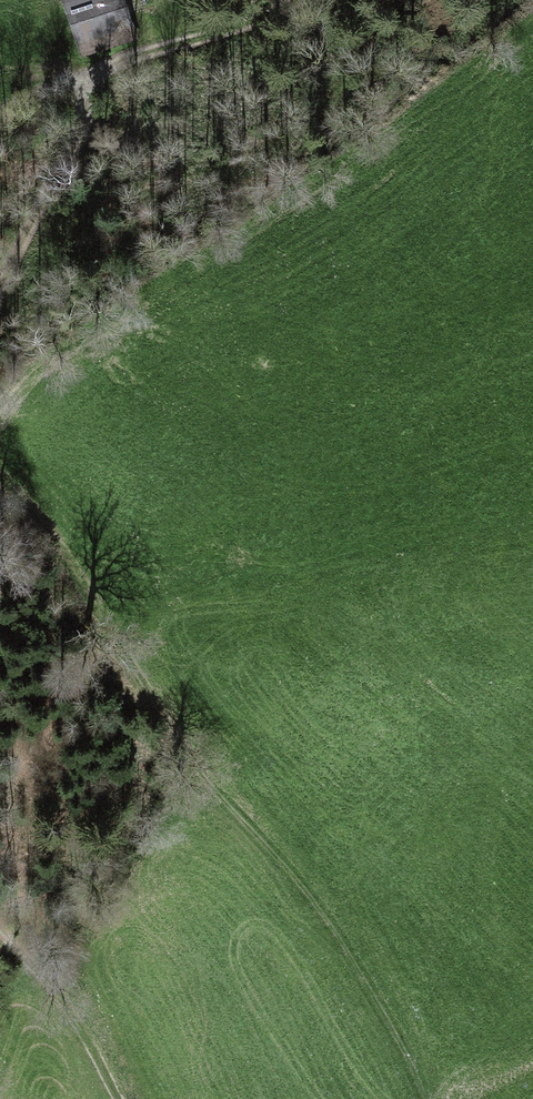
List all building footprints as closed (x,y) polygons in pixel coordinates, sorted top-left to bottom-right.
[(82,50),(139,32),(129,0),(66,0),(82,50)]
